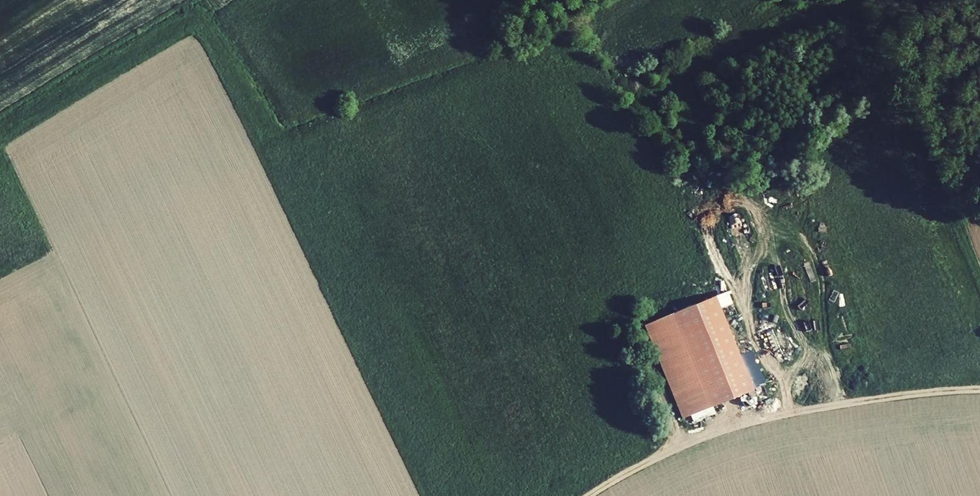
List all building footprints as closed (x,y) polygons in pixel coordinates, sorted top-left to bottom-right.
[(714,299),(642,323),(643,327),(681,419),(753,392),(714,299)]
